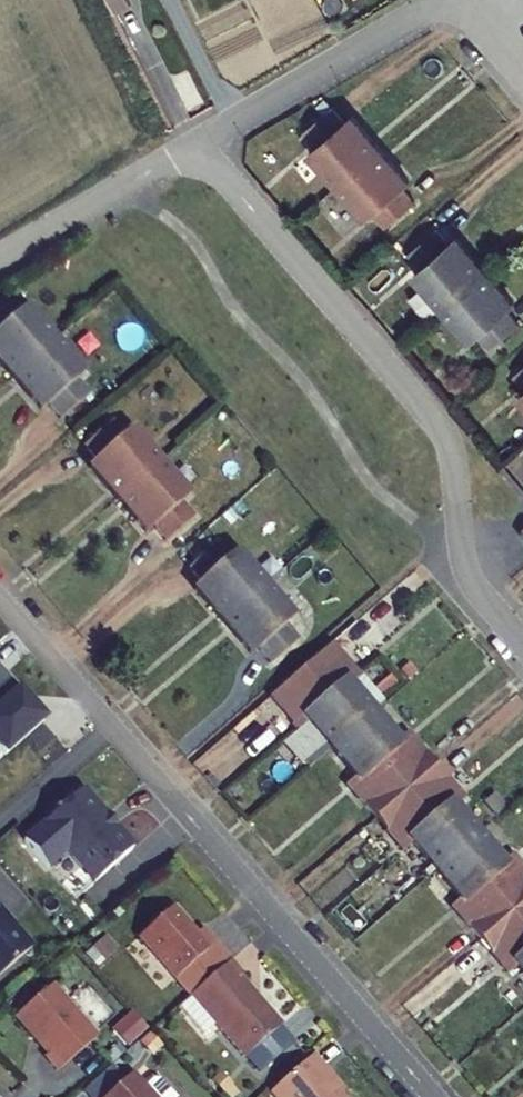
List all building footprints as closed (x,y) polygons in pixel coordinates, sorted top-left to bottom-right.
[(112,20),(123,14),(116,0),(102,0),(112,20)] [(340,126),(327,111),(312,124),(351,169),(373,151),(347,120),(340,126)] [(311,152),(304,158),(330,188),(351,169),(312,124),(297,136),(311,152)] [(396,191),(403,185),(373,151),(351,169),(396,222),(411,209),(396,191)] [(351,169),(330,188),(360,223),(367,218),(381,234),(396,222),(351,169)] [(444,246),(431,231),(416,244),(456,290),(477,272),(451,240),(444,246)] [(414,271),(407,276),(435,308),(456,290),(416,244),(401,256),(414,271)] [(499,313),(507,306),(477,272),(456,290),(500,341),(514,329),(499,313)] [(456,290),(435,308),(464,343),(471,337),(485,354),(500,341),(456,290)] [(0,306),(0,336),(20,360),(41,342),(13,310),(7,315),(0,306)] [(0,336),(0,378),(20,360),(0,336)] [(62,379),(68,374),(41,342),(20,360),(64,410),(78,398),(62,379)] [(50,423),(64,410),(20,360),(0,378),(0,379),(28,412),(35,405),(50,423)] [(517,391),(510,397),(522,411),(522,368),(518,363),(503,376),(517,391)] [(114,438),(101,423),(87,436),(128,483),(149,465),(120,432),(114,438)] [(128,483),(87,436),(74,447),(87,462),(78,470),(106,502),(128,483)] [(506,464),(522,489),(522,453),(506,464)] [(170,501),(176,497),(149,465),(128,483),(171,533),(186,520),(170,501)] [(141,527),(156,545),(171,533),(128,483),(106,502),(134,533),(141,527)] [(220,559),(207,544),(192,557),(233,603),(254,586),(226,554),(220,559)] [(233,603),(192,557),(179,568),(193,584),(185,591),(212,622),(233,603)] [(275,623),(281,617),(254,586),(233,603),(277,653),(291,641),(275,623)] [(249,649),(264,665),(277,653),(233,603),(212,622),(241,656),(249,649)] [(350,676),(322,642),(291,669),(344,731),(365,712),(341,684),(350,676)] [(344,731),(291,669),(261,695),(290,728),(298,721),(323,749),(344,731)] [(4,771),(45,736),(0,685),(0,766),(4,771)] [(400,732),(390,741),(365,712),(344,731),(396,792),(428,765),(400,732)] [(347,778),(339,785),(367,817),(396,792),(344,731),(323,749),(347,778)] [(449,809),(458,800),(428,765),(396,792),(448,851),(470,833),(449,809)] [(398,852),(406,845),(427,870),(448,851),(396,792),(367,817),(398,852)] [(138,856),(87,797),(28,847),(52,874),(71,858),(97,890),(138,856)] [(496,863),(470,833),(448,851),(502,914),(522,895),(522,875),(505,855),(496,863)] [(453,900),(445,907),(473,939),(502,914),(448,851),(427,870),(453,900)] [(502,914),(522,938),(522,895),(502,914)] [(188,940),(164,914),(130,944),(167,985),(207,950),(194,935),(188,940)] [(510,966),(522,981),(522,938),(502,914),(473,939),(503,973),(510,966)] [(30,951),(0,916),(0,976),(30,951)] [(233,982),(235,980),(223,966),(184,1000),(239,1062),(275,1029),(233,982)] [(93,1044),(48,990),(10,1023),(42,1061),(40,1063),(52,1078),(93,1044)] [(306,1058),(263,1096),(265,1096),(333,1096),(314,1076),(318,1072),(306,1058)] [(106,1096),(166,1096),(155,1085),(148,1084),(139,1092),(127,1078),(106,1096)]
